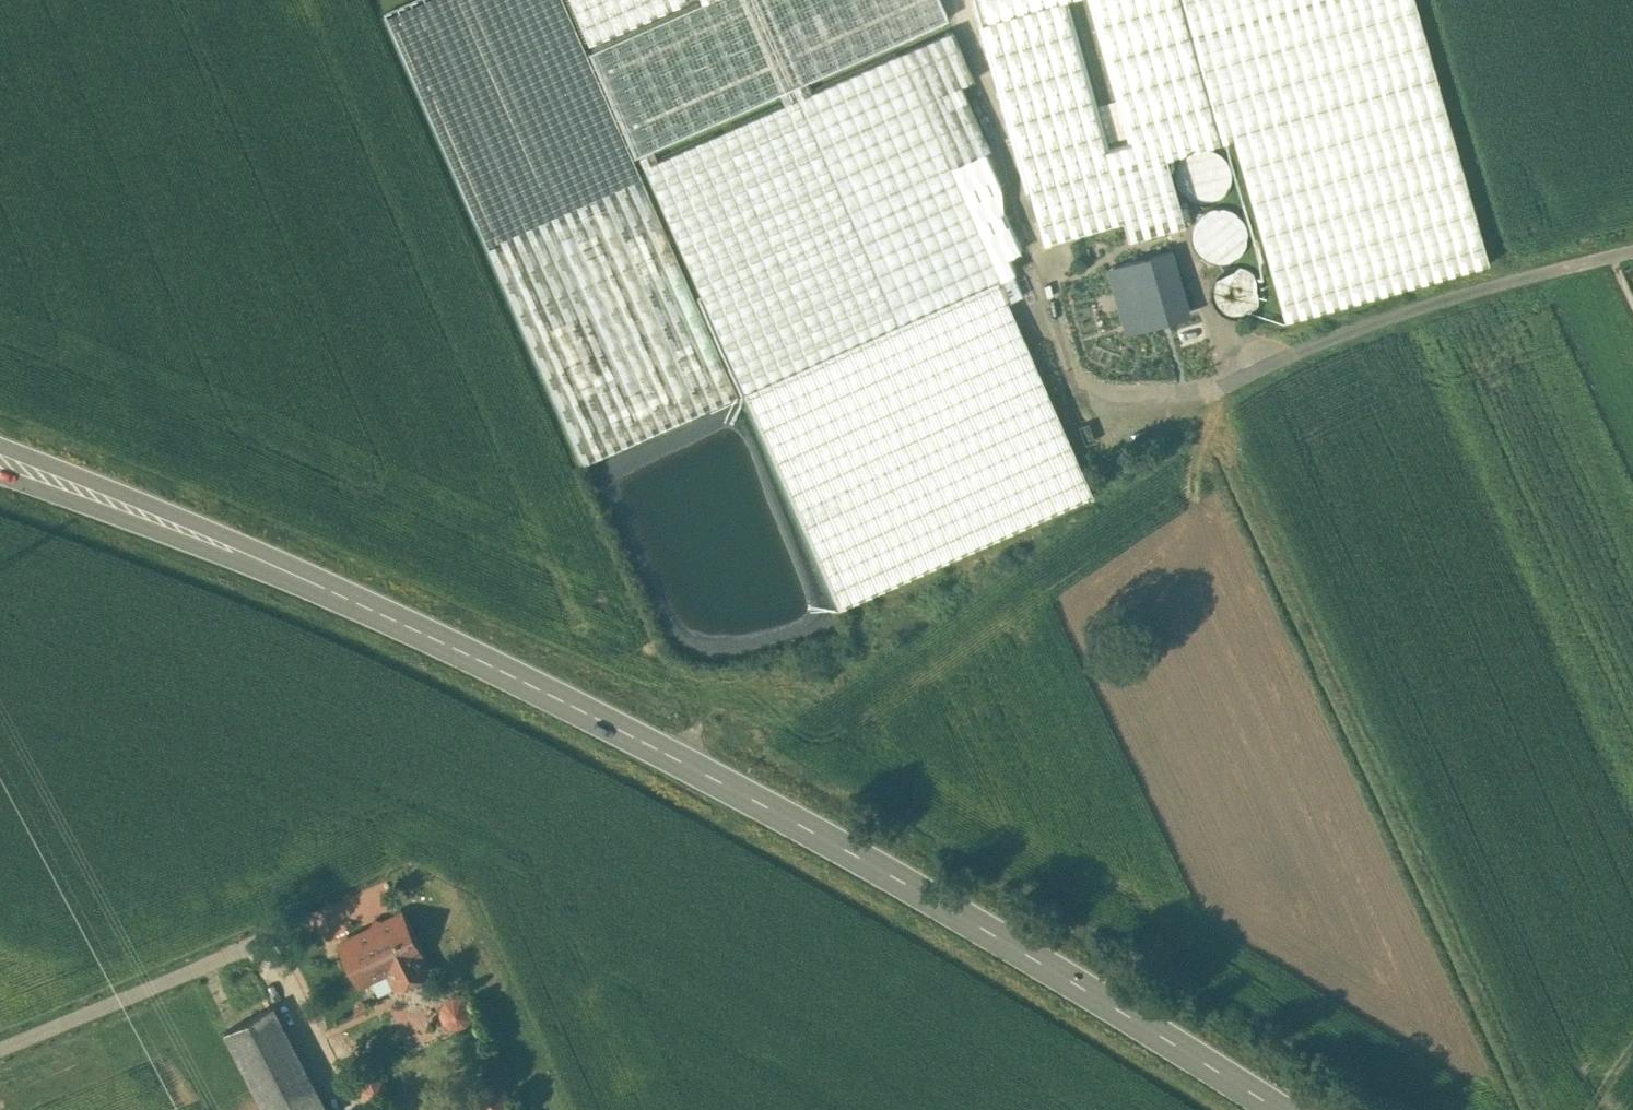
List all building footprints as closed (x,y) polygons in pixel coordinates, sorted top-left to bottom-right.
[(383,13),(581,462),(737,393),(563,0),(413,0),(383,13)] [(588,43),(687,0),(569,0),(588,43)] [(701,1),(592,49),(637,152),(778,91),(784,103),(810,91),(805,79),(959,11),(956,0),(701,0),(701,1)] [(1166,227),(1165,224),(1184,219),(1166,156),(1220,141),(1180,0),(1092,0),(1132,141),(1107,148),(1065,2),(1073,0),(973,0),(979,23),(981,22),(1043,241),(1123,218),(1128,234),(1138,231),(1139,235),(1140,235),(1166,227)] [(1220,141),(1233,137),(1284,319),(1488,261),(1414,0),(1180,0),(1220,141)] [(1010,299),(950,165),(990,147),(962,83),(974,78),(952,28),(810,91),(784,103),(657,160),(653,151),(639,157),(838,606),(1092,493),(1077,458),(1007,301),(1010,299)] [(1229,186),(1231,175),(1229,164),(1222,155),(1213,149),(1202,147),(1191,150),(1182,156),(1177,165),(1175,176),(1177,187),(1183,196),(1193,202),(1203,204),(1214,202),(1223,196),(1229,186)] [(1245,245),(1247,234),(1245,223),(1238,214),(1229,208),(1218,206),(1207,209),(1198,215),(1192,224),(1191,235),(1193,246),(1199,255),(1209,261),(1219,263),(1230,260),(1239,254),(1245,245)] [(1173,249),(1106,267),(1125,333),(1191,314),(1173,249)] [(1263,303),(1264,292),(1262,281),(1256,272),(1247,266),(1236,264),(1225,266),(1216,273),(1210,282),(1208,293),(1211,304),(1217,313),(1226,318),(1237,320),(1248,318),(1257,312),(1263,303)] [(408,929),(399,912),(382,920),(374,918),(368,927),(340,941),(359,981),(370,976),(372,970),(395,959),(405,979),(426,969),(418,952),(419,952),(415,943),(417,938),(413,931),(408,929)] [(435,1008),(457,1027),(474,1008),(452,989),(435,1008)] [(271,1005),(224,1029),(266,1109),(326,1109),(271,1005)] [(361,1090),(384,1099),(390,1082),(367,1074),(361,1090)] [(497,1080),(468,1094),(476,1109),(512,1109),(497,1080)]
